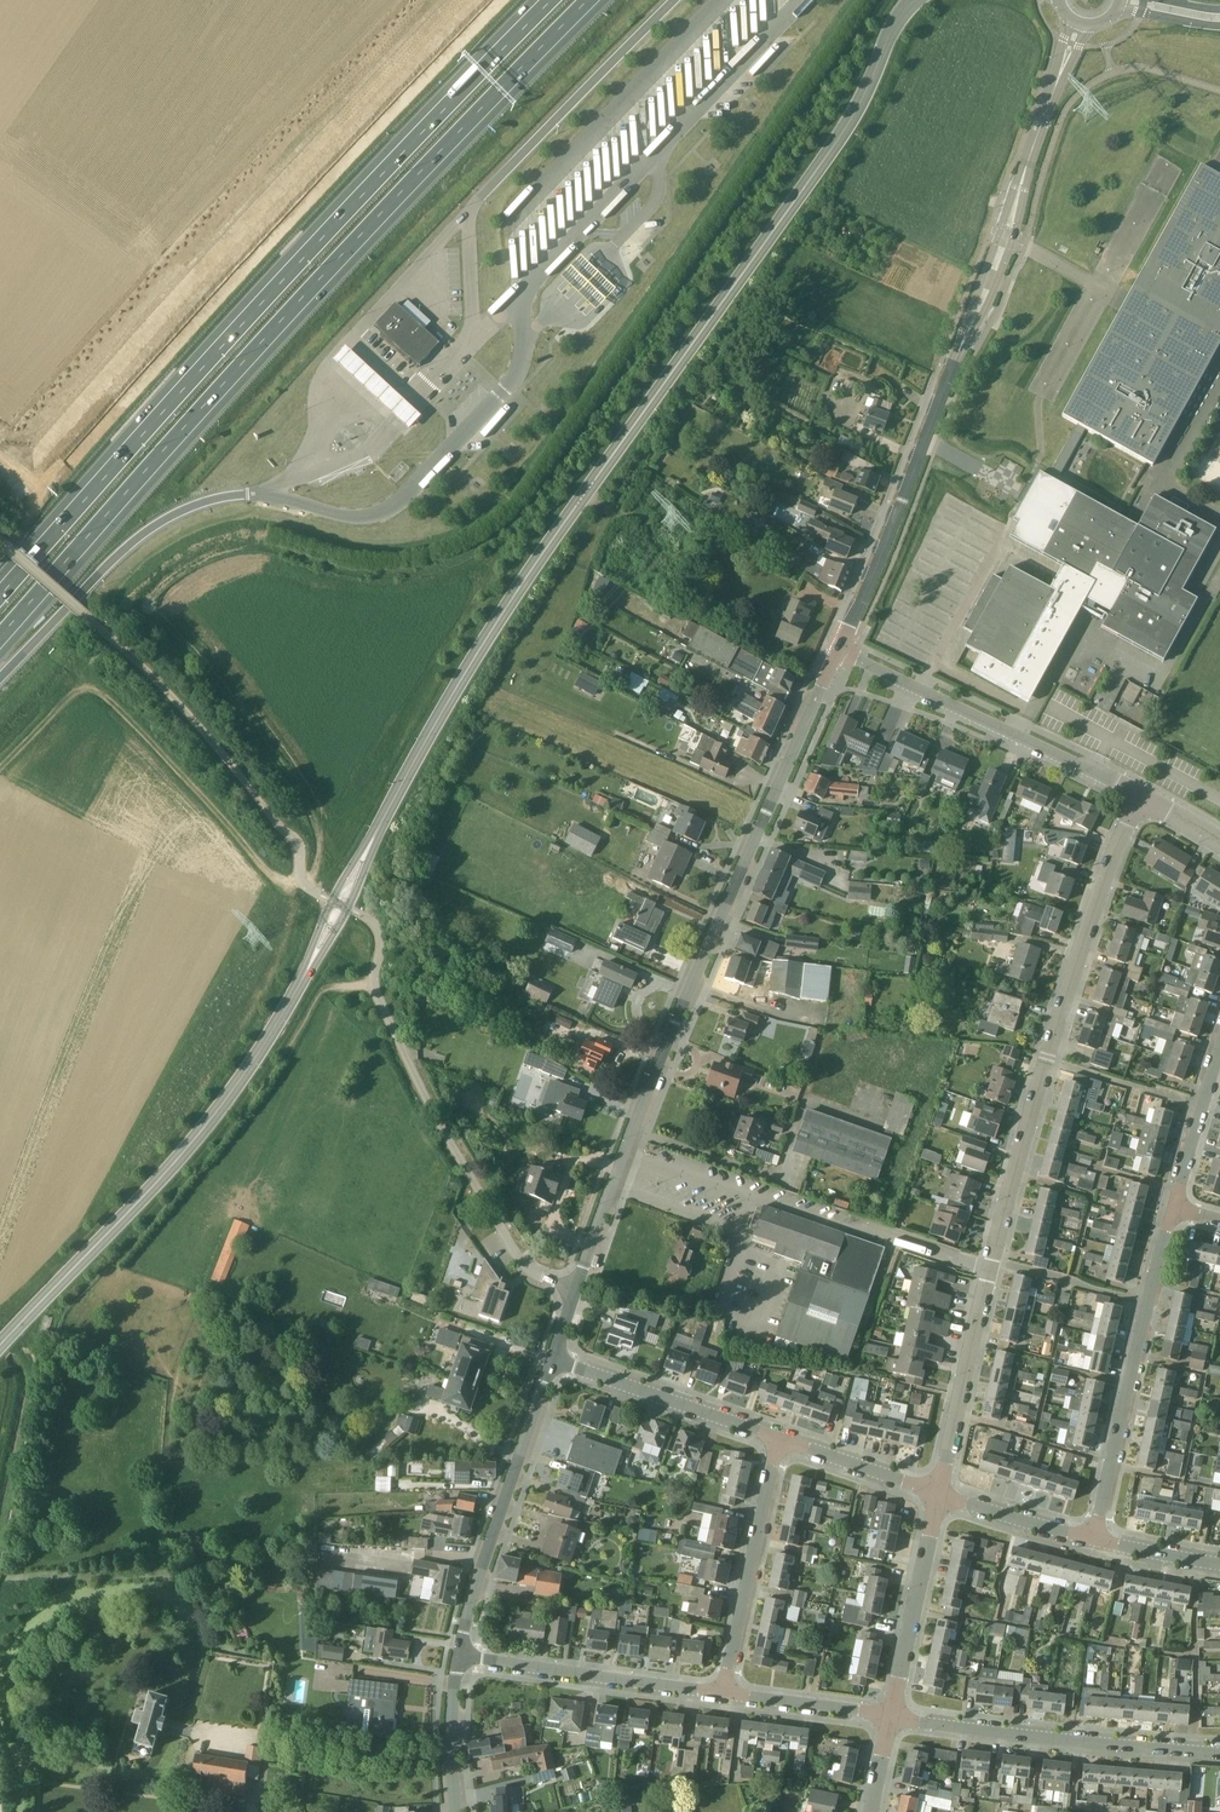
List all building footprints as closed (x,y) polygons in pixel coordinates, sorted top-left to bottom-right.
[(1057,482),(1086,429),(1153,466),(1215,353),(1219,344),(1219,175),(1201,165),(1133,287),(1135,288),(1142,291),(1134,305),(1126,320),(1118,315),(1062,416),(1077,424),(1048,477),(1057,482)] [(579,253),(560,274),(596,307),(615,286),(579,253)] [(402,308),(396,303),(374,327),(382,335),(379,338),(407,363),(410,360),(418,368),(440,344),(425,329),(431,322),(408,301),(402,308)] [(348,345),(346,343),(334,356),(336,358),(360,380),(377,396),(401,418),(409,426),(422,413),(413,405),(389,383),(372,367),(348,345)] [(801,349),(796,347),(792,355),(798,357),(801,349)] [(853,383),(846,380),(840,392),(848,396),(848,394),(853,384),(853,383)] [(882,402),(875,399),(871,409),(864,427),(875,432),(876,430),(882,432),(889,416),(886,415),(888,411),(890,412),(893,405),(882,401),(882,402)] [(849,467),(861,471),(861,470),(869,473),(872,465),(853,456),(849,467)] [(752,460),(747,469),(754,472),(758,464),(752,460)] [(869,473),(861,470),(861,471),(858,481),(854,479),(855,477),(843,473),(842,475),(838,473),(840,466),(830,462),(825,475),(874,493),(880,477),(869,473)] [(815,473),(807,470),(803,477),(808,479),(813,477),(815,473)] [(1097,612),(1105,616),(1107,617),(1102,627),(1164,661),(1198,600),(1182,591),(1216,530),(1186,513),(1189,506),(1173,498),(1169,504),(1154,496),(1137,526),(1132,524),(1057,482),(1048,477),(1039,473),(1027,496),(1014,519),(1019,522),(1010,537),(1063,566),(1059,573),(1057,577),(1051,575),(1045,587),(1009,567),(1002,581),(993,576),(963,629),(972,634),(966,647),(981,654),(972,670),(1025,698),(1081,596),(1093,603),(1100,607),(1097,612)] [(843,486),(827,479),(821,495),(832,500),(829,509),(842,515),(844,512),(851,515),(857,500),(840,494),(843,486)] [(722,497),(712,493),(709,502),(719,505),(722,497)] [(801,502),(798,510),(813,517),(817,509),(801,502)] [(843,534),(811,521),(806,531),(830,541),(826,550),(847,559),(854,542),(842,537),(843,534)] [(740,546),(751,553),(753,549),(742,542),(740,546)] [(841,594),(851,570),(827,560),(823,570),(804,557),(797,568),(832,591),(841,594)] [(1205,593),(1216,599),(1219,591),(1219,565),(1205,593)] [(597,583),(592,590),(602,596),(606,588),(597,583)] [(793,601),(777,636),(797,645),(815,604),(807,600),(804,606),(793,601)] [(673,614),(660,607),(657,612),(670,619),(673,614)] [(588,625),(578,620),(571,635),(579,640),(588,625)] [(689,649),(770,692),(785,700),(788,693),(789,694),(789,692),(790,693),(795,681),(795,680),(776,670),(690,623),(682,637),(692,642),(689,649)] [(684,656),(676,652),(672,660),(680,664),(684,656)] [(1108,669),(1101,683),(1108,687),(1111,682),(1118,686),(1123,677),(1108,669)] [(630,673),(624,670),(621,675),(621,676),(626,679),(630,673)] [(575,686),(595,697),(602,683),(582,672),(575,686)] [(625,686),(633,690),(640,678),(632,673),(625,686)] [(672,688),(676,680),(663,673),(659,681),(672,688)] [(667,703),(670,698),(672,694),(663,689),(659,698),(667,703)] [(785,700),(770,692),(765,703),(758,700),(758,699),(740,689),(736,697),(738,698),(736,701),(777,723),(784,706),(782,706),(785,700)] [(757,740),(760,734),(771,738),(777,723),(736,701),(733,707),(750,716),(743,734),(750,737),(757,740)] [(872,741),(873,738),(854,729),(857,723),(843,717),(834,735),(828,748),(829,749),(822,766),(840,768),(847,752),(869,762),(865,770),(877,771),(885,753),(887,748),(872,742),(872,741)] [(733,726),(725,722),(722,727),(731,732),(733,726)] [(929,744),(919,740),(918,742),(901,734),(891,756),(885,753),(877,771),(888,772),(894,757),(918,768),(914,775),(921,778),(923,774),(929,760),(923,757),(929,744)] [(702,736),(690,762),(725,778),(731,764),(723,761),(725,757),(730,748),(702,736)] [(742,739),(736,751),(735,754),(761,765),(769,746),(757,740),(750,737),(748,742),(742,739)] [(932,773),(933,774),(933,773),(938,775),(935,782),(956,791),(969,761),(968,760),(967,763),(954,758),(955,755),(942,750),(932,773)] [(974,786),(963,809),(964,810),(965,807),(982,814),(980,817),(989,821),(995,809),(991,807),(993,803),(994,803),(1006,777),(990,770),(982,789),(974,786)] [(930,777),(923,774),(921,778),(913,795),(921,799),(930,777)] [(865,787),(859,786),(830,783),(811,775),(804,791),(823,799),(826,792),(839,794),(838,799),(844,799),(844,794),(864,796),(865,787)] [(1024,779),(1016,796),(1023,799),(1020,806),(1033,812),(1025,830),(1040,831),(1041,828),(1050,809),(1044,806),(1051,790),(1024,779)] [(1064,796),(1055,813),(1063,816),(1060,823),(1060,824),(1060,825),(1061,826),(1062,826),(1071,828),(1073,822),(1090,831),(1099,811),(1083,803),(1082,806),(1064,796)] [(610,809),(611,810),(622,813),(625,801),(613,798),(610,809)] [(697,812),(680,805),(676,816),(680,818),(674,832),(697,842),(705,823),(694,818),(697,812)] [(801,811),(794,828),(814,837),(823,817),(831,821),(834,813),(821,807),(816,818),(801,811)] [(886,825),(899,826),(901,815),(887,813),(886,825)] [(654,830),(669,837),(672,829),(658,822),(654,830)] [(601,839),(574,825),(564,843),(592,857),(601,839)] [(1060,859),(1067,861),(1079,866),(1086,844),(1079,841),(1081,834),(1041,828),(1040,831),(1047,835),(1046,836),(1046,837),(1045,838),(1045,839),(1045,840),(1046,841),(1046,842),(1047,843),(1047,844),(1048,845),(1049,845),(1050,846),(1051,846),(1052,846),(1053,846),(1055,845),(1056,845),(1057,844),(1058,843),(1058,842),(1065,846),(1060,859)] [(669,837),(654,830),(652,829),(647,841),(662,848),(655,863),(663,867),(660,873),(657,871),(653,880),(670,888),(680,866),(685,868),(692,854),(666,843),(669,837)] [(1001,863),(1013,864),(1017,831),(1005,829),(1001,863)] [(1185,888),(1194,873),(1195,872),(1186,867),(1191,858),(1190,858),(1189,860),(1166,847),(1168,845),(1157,838),(1152,848),(1153,848),(1145,861),(1154,867),(1156,863),(1179,877),(1175,882),(1185,888)] [(628,864),(632,848),(616,844),(612,860),(628,864)] [(259,852),(265,858),(268,855),(262,849),(259,852)] [(806,865),(771,850),(766,863),(784,871),(785,872),(800,878),(806,865)] [(848,870),(865,871),(866,852),(849,851),(848,870)] [(997,851),(989,853),(990,861),(998,859),(997,851)] [(920,868),(929,869),(930,861),(921,860),(920,868)] [(766,863),(753,893),(771,901),(779,884),(785,872),(784,871),(766,863)] [(1048,868),(1032,866),(1030,883),(1042,885),(1042,884),(1049,885),(1052,886),(1049,894),(1046,893),(1045,894),(1066,901),(1073,881),(1052,874),(1052,875),(1047,875),(1048,868)] [(1195,872),(1194,873),(1202,878),(1194,892),(1206,900),(1209,896),(1219,903),(1219,879),(1219,878),(1219,876),(1208,869),(1207,871),(1199,866),(1195,872)] [(956,875),(946,872),(943,881),(952,885),(956,875)] [(871,890),(849,888),(848,900),(870,902),(871,890)] [(623,943),(625,940),(646,950),(652,937),(650,937),(656,923),(660,925),(664,914),(654,909),(656,904),(629,892),(627,898),(642,904),(631,929),(620,923),(613,939),(623,943)] [(1128,898),(1122,914),(1140,920),(1139,921),(1153,925),(1163,897),(1149,892),(1147,899),(1145,898),(1143,903),(1128,898)] [(771,901),(768,908),(754,903),(747,920),(769,929),(776,913),(785,917),(789,906),(771,901)] [(1018,922),(1014,935),(1030,938),(1036,922),(1042,924),(1040,929),(1055,934),(1062,914),(1047,909),(1046,911),(1028,905),(1025,903),(1018,922)] [(1185,913),(1191,915),(1193,908),(1187,906),(1185,913)] [(1219,944),(1219,926),(1216,925),(1219,916),(1205,911),(1199,928),(1207,930),(1204,939),(1219,944)] [(976,923),(975,930),(999,932),(1000,925),(993,925),(993,924),(976,923)] [(1140,934),(1136,932),(1118,926),(1113,942),(1130,948),(1139,951),(1144,937),(1152,939),(1155,933),(1142,928),(1140,934)] [(546,941),(572,953),(577,940),(552,929),(546,941)] [(999,932),(975,930),(971,929),(970,940),(992,942),(992,940),(1006,942),(1007,933),(999,932)] [(1170,938),(1155,933),(1152,939),(1168,945),(1170,938)] [(757,954),(774,961),(780,946),(762,939),(761,942),(742,934),(735,950),(755,958),(757,954)] [(787,936),(785,947),(817,951),(818,940),(787,936)] [(1171,938),(1169,946),(1176,948),(1179,941),(1171,938)] [(1139,951),(1130,948),(1113,942),(1107,958),(1125,964),(1125,963),(1129,964),(1127,971),(1140,976),(1143,969),(1134,966),(1139,951)] [(1040,950),(1020,944),(1010,976),(1029,983),(1040,950)] [(1203,949),(1190,945),(1187,951),(1201,956),(1203,949)] [(455,959),(465,964),(469,955),(459,951),(455,959)] [(1202,962),(1196,960),(1194,959),(1191,969),(1192,969),(1218,978),(1219,971),(1219,961),(1205,956),(1202,962)] [(758,972),(773,974),(773,964),(752,961),(751,963),(732,957),(725,979),(744,985),(753,988),(758,972)] [(915,959),(906,958),(904,969),(913,971),(915,959)] [(773,974),(770,993),(800,1001),(827,1005),(829,990),(831,967),(803,964),(774,961),(773,964),(773,974)] [(622,969),(606,962),(600,974),(605,977),(594,1001),(612,1009),(623,985),(631,988),(637,976),(624,970),(624,969),(622,968),(622,969)] [(1129,979),(1138,982),(1140,976),(1127,971),(1124,978),(1120,976),(1121,975),(1103,969),(1098,985),(1116,991),(1124,994),(1129,979)] [(1178,981),(1175,988),(1189,992),(1191,986),(1195,987),(1195,988),(1212,994),(1218,978),(1192,969),(1187,984),(1178,981)] [(553,989),(531,979),(524,995),(545,1005),(553,989)] [(1116,991),(1098,985),(1093,1001),(1110,1007),(1116,991)] [(1187,998),(1189,992),(1175,988),(1166,985),(1164,991),(1184,998),(1179,1013),(1203,1021),(1208,1006),(1187,998)] [(416,987),(416,990),(417,1002),(426,1001),(425,990),(425,986),(416,987)] [(871,1007),(873,993),(866,992),(864,1006),(871,1007)] [(987,1023),(981,1021),(978,1031),(996,1037),(1000,1027),(1014,1031),(1019,1017),(1018,1017),(1023,1001),(997,993),(997,992),(996,992),(992,1004),(993,1004),(987,1023)] [(1111,1014),(1126,1019),(1128,1012),(1114,1007),(1111,1014)] [(1101,1034),(1107,1018),(1089,1012),(1083,1028),(1101,1034)] [(1203,1021),(1179,1013),(1176,1012),(1172,1021),(1171,1027),(1156,1021),(1153,1028),(1174,1036),(1176,1029),(1180,1030),(1180,1031),(1197,1037),(1203,1021)] [(743,1041),(748,1026),(755,1029),(759,1018),(744,1013),(741,1023),(730,1019),(725,1035),(732,1038),(731,1039),(741,1043),(742,1041),(743,1041)] [(1126,1019),(1111,1014),(1109,1021),(1123,1026),(1123,1025),(1133,1028),(1135,1022),(1131,1021),(1126,1019)] [(569,1029),(572,1022),(559,1017),(556,1023),(569,1029)] [(819,1030),(810,1027),(806,1041),(814,1044),(819,1030)] [(1078,1044),(1095,1050),(1096,1050),(1096,1049),(1101,1034),(1083,1028),(1078,1044)] [(1172,1042),(1174,1036),(1153,1028),(1151,1035),(1167,1041),(1162,1055),(1164,1056),(1170,1058),(1188,1064),(1193,1049),(1176,1043),(1176,1044),(1172,1042)] [(596,1045),(587,1040),(579,1058),(586,1061),(583,1067),(593,1071),(595,1065),(599,1067),(604,1055),(608,1057),(613,1046),(599,1039),(596,1045)] [(1006,1058),(1009,1059),(1015,1060),(1017,1061),(1020,1051),(1005,1046),(1002,1056),(1006,1058)] [(1096,1050),(1095,1050),(1090,1063),(1108,1070),(1113,1055),(1096,1049),(1096,1050)] [(803,1052),(799,1063),(808,1067),(812,1055),(803,1052)] [(1122,1060),(1130,1062),(1132,1055),(1125,1053),(1122,1060)] [(1188,1064),(1170,1058),(1165,1074),(1183,1080),(1188,1064)] [(1013,1071),(1015,1060),(1009,1059),(1006,1069),(1013,1071)] [(567,1070),(546,1061),(542,1072),(563,1080),(567,1070)] [(736,1099),(743,1079),(750,1081),(753,1072),(723,1062),(721,1066),(715,1064),(707,1085),(721,1090),(720,1094),(736,1099)] [(1012,1073),(995,1067),(992,1076),(994,1077),(987,1098),(1006,1105),(1011,1090),(1010,1089),(1012,1082),(1009,1081),(1012,1073)] [(1160,1079),(1162,1073),(1163,1072),(1159,1071),(1157,1070),(1149,1067),(1147,1074),(1160,1079)] [(1100,1091),(1102,1082),(1075,1073),(1072,1083),(1084,1086),(1100,1091)] [(565,1086),(553,1082),(548,1098),(554,1100),(551,1109),(562,1113),(562,1114),(581,1120),(587,1105),(577,1101),(578,1099),(568,1096),(563,1094),(565,1086)] [(1067,1082),(1062,1097),(1079,1102),(1084,1086),(1067,1082)] [(886,1130),(906,1137),(918,1100),(898,1093),(886,1130)] [(1086,1104),(1079,1102),(1062,1097),(1058,1113),(1075,1118),(1076,1113),(1083,1115),(1085,1108),(1095,1110),(1096,1103),(1087,1101),(1086,1104)] [(994,1138),(1004,1111),(977,1102),(972,1116),(979,1119),(975,1132),(994,1138)] [(1106,1106),(1096,1103),(1095,1110),(1104,1113),(1106,1106)] [(1156,1109),(1152,1125),(1168,1129),(1172,1113),(1156,1109)] [(880,1180),(894,1139),(809,1110),(795,1151),(880,1180)] [(933,1124),(941,1127),(946,1115),(938,1112),(933,1124)] [(1070,1134),(1075,1118),(1058,1113),(1053,1129),(1070,1134)] [(1134,1125),(1136,1117),(1126,1115),(1125,1122),(1134,1125)] [(747,1134),(759,1138),(766,1120),(757,1116),(756,1118),(752,1116),(750,1121),(742,1118),(739,1129),(748,1132),(747,1134)] [(1143,1127),(1145,1123),(1145,1120),(1136,1117),(1134,1125),(1142,1127),(1143,1127)] [(784,1126),(780,1125),(773,1122),(770,1129),(782,1133),(784,1126)] [(1143,1127),(1142,1127),(1139,1139),(1164,1145),(1168,1129),(1152,1125),(1145,1123),(1143,1127)] [(759,1138),(747,1134),(748,1132),(739,1129),(735,1139),(740,1141),(736,1152),(771,1164),(774,1155),(754,1148),(755,1146),(756,1146),(759,1138)] [(1070,1134),(1053,1129),(1049,1145),(1066,1150),(1070,1134)] [(1085,1142),(1086,1135),(1077,1133),(1075,1139),(1085,1142)] [(1096,1138),(1086,1135),(1085,1142),(1094,1145),(1096,1138)] [(983,1153),(986,1144),(964,1136),(959,1150),(966,1153),(961,1166),(983,1174),(989,1156),(983,1153)] [(1136,1155),(1143,1156),(1160,1161),(1164,1145),(1139,1139),(1136,1151),(1137,1151),(1136,1155)] [(1061,1165),(1066,1150),(1049,1145),(1044,1161),(1061,1165)] [(1125,1156),(1127,1149),(1118,1146),(1116,1153),(1125,1156)] [(1135,1159),(1136,1155),(1137,1151),(1136,1151),(1127,1149),(1125,1156),(1135,1159)] [(921,1159),(930,1162),(933,1153),(924,1150),(921,1159)] [(1081,1155),(1079,1163),(1090,1166),(1092,1158),(1081,1155)] [(1155,1177),(1160,1161),(1143,1156),(1139,1172),(1155,1177)] [(1119,1161),(1106,1157),(1104,1167),(1116,1170),(1119,1161)] [(1219,1179),(1219,1161),(1214,1159),(1209,1175),(1219,1179)] [(1067,1167),(1061,1165),(1044,1161),(1040,1176),(1063,1183),(1065,1175),(1066,1171),(1076,1173),(1077,1167),(1068,1164),(1067,1167)] [(535,1166),(534,1169),(532,1168),(526,1187),(523,1185),(521,1193),(546,1201),(547,1198),(553,1200),(564,1169),(554,1165),(553,1169),(554,1170),(552,1175),(542,1171),(542,1169),(535,1166)] [(1087,1169),(1077,1167),(1076,1173),(1085,1176),(1086,1171),(1087,1169)] [(1093,1183),(1096,1174),(1086,1171),(1085,1176),(1084,1180),(1093,1183)] [(1097,1188),(1102,1189),(1106,1190),(1109,1178),(1100,1175),(1097,1188)] [(1209,1175),(1204,1191),(1219,1196),(1219,1179),(1209,1175)] [(950,1188),(948,1188),(944,1199),(948,1200),(945,1207),(951,1209),(964,1213),(966,1206),(968,1207),(971,1199),(974,1200),(979,1185),(954,1176),(950,1188)] [(1091,1190),(1093,1183),(1084,1180),(1080,1179),(1077,1187),(1090,1191),(1091,1190)] [(1148,1188),(1131,1183),(1127,1199),(1144,1204),(1148,1188)] [(910,1194),(918,1197),(920,1191),(912,1188),(910,1194)] [(1037,1205),(1054,1209),(1058,1193),(1041,1189),(1037,1205)] [(1110,1199),(1112,1192),(1106,1190),(1102,1189),(1100,1196),(1110,1199)] [(1121,1194),(1112,1192),(1110,1199),(1119,1201),(1120,1197),(1121,1194)] [(1116,1213),(1139,1220),(1144,1204),(1127,1199),(1120,1197),(1119,1201),(1116,1213)] [(1086,1202),(1077,1199),(1075,1207),(1084,1210),(1086,1202)] [(803,1261),(802,1266),(774,1347),(798,1355),(802,1343),(848,1359),(870,1294),(830,1280),(846,1233),(765,1205),(755,1235),(778,1243),(775,1252),(803,1261)] [(1037,1205),(1033,1221),(1050,1225),(1054,1209),(1037,1205)] [(1059,1215),(1069,1217),(1071,1210),(1061,1208),(1059,1215)] [(1096,1219),(1097,1213),(1098,1209),(1092,1208),(1089,1217),(1096,1219)] [(969,1215),(964,1213),(951,1209),(949,1217),(937,1213),(929,1235),(956,1244),(963,1224),(966,1225),(969,1215)] [(1080,1213),(1071,1210),(1069,1217),(1079,1220),(1080,1213)] [(1111,1230),(1135,1236),(1139,1220),(1116,1213),(1113,1225),(1111,1230)] [(239,1252),(248,1231),(250,1226),(236,1220),(225,1247),(212,1279),(223,1283),(236,1251),(239,1252)] [(1050,1225),(1033,1221),(1029,1237),(1046,1241),(1050,1225)] [(1101,1231),(1103,1223),(1094,1221),(1093,1225),(1092,1228),(1101,1231)] [(1113,1225),(1103,1223),(1101,1231),(1107,1232),(1111,1233),(1111,1230),(1113,1225)] [(708,1230),(692,1224),(688,1234),(704,1239),(708,1230)] [(1135,1236),(1111,1230),(1111,1233),(1107,1232),(1106,1235),(1117,1238),(1115,1247),(1131,1251),(1135,1236)] [(1046,1241),(1029,1237),(1026,1253),(1035,1256),(1032,1266),(1046,1269),(1049,1259),(1042,1257),(1046,1241)] [(693,1253),(695,1244),(687,1242),(682,1240),(675,1258),(672,1257),(667,1272),(687,1279),(693,1264),(691,1263),(695,1254),(693,1253)] [(1061,1249),(1063,1242),(1054,1240),(1052,1247),(1061,1249)] [(1063,1242),(1061,1249),(1071,1251),(1073,1244),(1063,1242)] [(1192,1278),(1199,1279),(1201,1270),(1198,1269),(1199,1262),(1203,1245),(1187,1242),(1183,1258),(1190,1260),(1187,1273),(1193,1274),(1192,1278)] [(1203,1245),(1199,1262),(1215,1265),(1219,1249),(1203,1245)] [(1131,1251),(1115,1247),(1110,1263),(1127,1267),(1131,1251)] [(1093,1262),(1095,1255),(1086,1252),(1084,1260),(1086,1260),(1093,1262)] [(1104,1261),(1105,1257),(1095,1255),(1093,1262),(1102,1264),(1103,1261),(1104,1261)] [(484,1259),(485,1260),(472,1297),(472,1298),(484,1302),(479,1316),(499,1323),(509,1293),(504,1292),(506,1286),(501,1284),(503,1279),(502,1278),(501,1280),(499,1279),(485,1259),(484,1259)] [(1123,1283),(1127,1267),(1110,1263),(1106,1279),(1123,1283)] [(915,1268),(912,1281),(936,1286),(937,1280),(954,1284),(956,1277),(915,1268)] [(1011,1292),(1028,1296),(1032,1280),(1015,1276),(1011,1292)] [(1197,1289),(1199,1279),(1192,1278),(1190,1287),(1197,1289)] [(367,1289),(382,1294),(385,1284),(370,1279),(367,1289)] [(912,1281),(909,1294),(950,1303),(951,1296),(935,1292),(936,1286),(912,1281)] [(428,1307),(431,1298),(413,1292),(410,1301),(428,1307)] [(1028,1296),(1011,1292),(1008,1308),(1033,1314),(1036,1301),(1036,1298),(1035,1297),(1028,1296)] [(1062,1292),(1059,1304),(1059,1307),(1067,1309),(1071,1295),(1062,1292)] [(1198,1312),(1199,1307),(1190,1305),(1192,1297),(1175,1293),(1172,1310),(1188,1313),(1195,1315),(1196,1312),(1198,1312)] [(907,1306),(911,1307),(930,1312),(931,1307),(948,1310),(950,1303),(909,1294),(907,1306)] [(1045,1296),(1036,1294),(1035,1297),(1036,1298),(1036,1301),(1044,1303),(1045,1296)] [(1105,1305),(1101,1320),(1118,1324),(1122,1308),(1109,1305),(1111,1298),(1097,1294),(1095,1302),(1105,1305)] [(1045,1296),(1044,1303),(1053,1305),(1054,1298),(1045,1296)] [(911,1307),(908,1321),(948,1330),(950,1323),(933,1319),(934,1313),(930,1312),(911,1307)] [(1033,1314),(1008,1308),(1004,1324),(1020,1328),(1027,1329),(1028,1326),(1030,1326),(1033,1314)] [(646,1333),(653,1312),(630,1310),(627,1320),(617,1316),(608,1344),(620,1348),(621,1346),(631,1349),(637,1330),(646,1333)] [(1084,1320),(1086,1313),(1076,1310),(1075,1317),(1084,1320)] [(1188,1313),(1172,1310),(1168,1326),(1185,1329),(1188,1313)] [(1196,1312),(1195,1318),(1204,1320),(1206,1314),(1198,1312),(1196,1312)] [(1086,1313),(1084,1320),(1093,1322),(1095,1315),(1086,1313)] [(1213,1322),(1214,1319),(1215,1316),(1206,1314),(1204,1320),(1213,1322)] [(54,1318),(45,1315),(41,1329),(49,1332),(54,1318)] [(702,1317),(699,1326),(707,1329),(709,1323),(710,1320),(710,1319),(702,1317)] [(1038,1328),(1036,1335),(1045,1337),(1046,1334),(1055,1336),(1058,1321),(1048,1318),(1045,1329),(1038,1328)] [(717,1322),(710,1320),(709,1323),(707,1329),(714,1332),(717,1322)] [(1118,1324),(1101,1320),(1097,1336),(1114,1340),(1118,1324)] [(908,1321),(905,1334),(929,1339),(930,1333),(946,1337),(948,1330),(908,1321)] [(1020,1328),(1004,1324),(1000,1340),(1016,1344),(1020,1328)] [(697,1356),(700,1346),(707,1329),(699,1326),(692,1347),(674,1341),(664,1368),(683,1375),(690,1354),(697,1356)] [(1027,1333),(1036,1335),(1038,1328),(1030,1326),(1028,1326),(1027,1329),(1027,1333)] [(1181,1345),(1185,1329),(1168,1326),(1165,1342),(1181,1345)] [(873,1335),(874,1335),(880,1338),(883,1330),(876,1328),(873,1335)] [(1068,1338),(1070,1331),(1062,1329),(1061,1336),(1068,1338)] [(905,1334),(902,1347),(942,1356),(944,1349),(927,1345),(929,1339),(905,1334)] [(451,1380),(477,1389),(488,1354),(491,1345),(461,1335),(455,1351),(461,1352),(451,1380)] [(1114,1340),(1097,1336),(1091,1335),(1088,1347),(1087,1347),(1087,1351),(1110,1356),(1114,1340)] [(355,1347),(368,1351),(371,1341),(359,1337),(355,1347)] [(1178,1362),(1181,1345),(1165,1342),(1161,1358),(1178,1362)] [(1076,1352),(1078,1345),(1068,1343),(1067,1347),(1067,1350),(1076,1352)] [(1197,1352),(1199,1345),(1190,1343),(1188,1350),(1192,1351),(1197,1352)] [(882,1348),(866,1344),(865,1352),(880,1356),(882,1348)] [(1067,1347),(1058,1345),(1056,1351),(1066,1353),(1067,1350),(1067,1347)] [(1078,1345),(1076,1352),(1086,1354),(1085,1356),(1092,1358),(1089,1371),(1106,1375),(1110,1356),(1087,1351),(1087,1347),(1078,1345)] [(1206,1354),(1208,1347),(1199,1345),(1197,1352),(1206,1354)] [(703,1347),(700,1346),(697,1356),(695,1361),(701,1363),(695,1379),(714,1386),(721,1366),(714,1364),(718,1352),(703,1347)] [(902,1347),(899,1360),(923,1365),(924,1359),(941,1363),(942,1356),(902,1347)] [(1197,1352),(1192,1351),(1188,1368),(1203,1371),(1206,1354),(1197,1352)] [(997,1352),(993,1368),(1010,1372),(1014,1355),(997,1352)] [(923,1365),(899,1360),(891,1358),(888,1371),(908,1376),(906,1383),(921,1386),(924,1372),(921,1371),(923,1365)] [(745,1364),(736,1363),(728,1362),(724,1374),(731,1376),(726,1390),(744,1396),(749,1379),(740,1376),(745,1364)] [(1006,1388),(1010,1372),(993,1368),(990,1384),(1006,1388)] [(1053,1369),(1050,1381),(1066,1385),(1069,1373),(1053,1369)] [(1155,1386),(1172,1389),(1175,1373),(1159,1369),(1155,1386)] [(1026,1380),(1028,1372),(1018,1370),(1016,1378),(1026,1380)] [(1026,1380),(1035,1382),(1037,1374),(1028,1372),(1026,1380)] [(827,1376),(824,1384),(835,1388),(838,1380),(827,1376)] [(786,1389),(783,1396),(779,1408),(795,1414),(801,1397),(803,1390),(806,1380),(799,1378),(794,1391),(786,1389)] [(858,1400),(859,1400),(861,1391),(867,1392),(869,1381),(855,1378),(849,1401),(857,1403),(857,1401),(858,1400)] [(470,1408),(477,1389),(451,1380),(447,1392),(430,1386),(427,1396),(444,1402),(444,1403),(453,1406),(452,1411),(458,1413),(460,1408),(466,1410),(466,1413),(468,1414),(471,1414),(473,1412),(472,1410),(470,1408)] [(754,1382),(749,1380),(746,1390),(751,1391),(754,1382)] [(806,1380),(803,1390),(811,1393),(814,1383),(806,1380)] [(1066,1396),(1071,1397),(1076,1398),(1076,1395),(1084,1396),(1100,1400),(1104,1384),(1087,1380),(1086,1383),(1081,1382),(1079,1383),(1077,1391),(1068,1389),(1066,1396)] [(779,1408),(783,1396),(775,1393),(777,1388),(769,1385),(769,1386),(762,1383),(758,1395),(765,1397),(763,1403),(779,1408)] [(904,1386),(897,1384),(895,1391),(902,1392),(904,1386)] [(1003,1404),(1006,1388),(990,1384),(986,1400),(1003,1404)] [(1168,1405),(1172,1389),(1155,1386),(1152,1402),(1168,1405)] [(1057,1394),(1066,1396),(1068,1389),(1059,1387),(1057,1394)] [(1042,1390),(1035,1388),(1033,1396),(1040,1397),(1042,1390)] [(1178,1395),(1187,1397),(1188,1390),(1179,1388),(1178,1395)] [(1198,1392),(1188,1390),(1187,1397),(1197,1399),(1198,1392)] [(911,1401),(920,1403),(922,1395),(913,1393),(911,1401)] [(819,1394),(815,1406),(811,1419),(827,1424),(829,1419),(836,1421),(842,1402),(819,1394)] [(1100,1400),(1084,1396),(1076,1395),(1076,1398),(1071,1397),(1068,1410),(1080,1412),(1097,1416),(1100,1400)] [(807,1404),(808,1399),(801,1397),(795,1414),(811,1419),(815,1406),(807,1404)] [(867,1436),(870,1423),(874,1404),(859,1400),(858,1400),(857,1403),(849,1401),(844,1425),(852,1427),(850,1433),(867,1436)] [(1010,1406),(1003,1404),(986,1400),(982,1417),(999,1420),(999,1419),(1007,1421),(1009,1410),(1018,1412),(1020,1405),(1010,1403),(1010,1406)] [(1165,1421),(1168,1405),(1152,1402),(1148,1418),(1165,1421)] [(605,1409),(587,1403),(585,1411),(586,1411),(582,1423),(580,1423),(580,1424),(597,1430),(602,1416),(610,1419),(610,1422),(618,1425),(623,1410),(615,1407),(613,1412),(605,1409)] [(881,1413),(889,1415),(891,1406),(883,1404),(881,1413)] [(1027,1414),(1028,1411),(1029,1407),(1020,1405),(1018,1412),(1027,1414)] [(891,1406),(889,1415),(887,1422),(883,1440),(900,1444),(905,1419),(905,1416),(897,1415),(899,1408),(891,1406)] [(1097,1416),(1080,1412),(1076,1429),(1093,1432),(1097,1416)] [(396,1425),(396,1426),(403,1428),(401,1432),(415,1436),(420,1420),(400,1414),(396,1425)] [(1172,1423),(1165,1421),(1148,1418),(1144,1434),(1168,1439),(1170,1426),(1180,1428),(1182,1421),(1173,1419),(1172,1423)] [(905,1419),(900,1444),(916,1447),(917,1442),(924,1443),(927,1431),(929,1424),(905,1419)] [(878,1425),(870,1423),(867,1436),(883,1440),(887,1422),(879,1420),(878,1425)] [(1007,1421),(1005,1428),(1032,1437),(1034,1426),(1014,1420),(1010,1422),(1007,1421)] [(1059,1430),(1060,1422),(1051,1420),(1050,1428),(1059,1430)] [(651,1424),(643,1421),(636,1439),(644,1442),(661,1448),(669,1427),(652,1421),(651,1424)] [(1047,1423),(1040,1421),(1039,1428),(1046,1430),(1047,1423)] [(1182,1421),(1180,1428),(1190,1431),(1191,1423),(1182,1421)] [(1060,1422),(1059,1430),(1066,1431),(1064,1445),(1065,1445),(1067,1448),(1072,1450),(1073,1445),(1089,1448),(1093,1432),(1076,1429),(1070,1427),(1070,1424),(1060,1422)] [(390,1430),(382,1437),(391,1447),(399,1440),(392,1432),(390,1430)] [(698,1437),(681,1431),(673,1453),(690,1459),(690,1458),(698,1461),(705,1443),(697,1440),(698,1437)] [(1005,1433),(1002,1442),(1009,1444),(1012,1435),(1005,1433)] [(1165,1451),(1168,1439),(1144,1434),(1141,1450),(1158,1454),(1165,1455),(1166,1452),(1165,1451)] [(576,1465),(589,1470),(613,1479),(623,1452),(576,1436),(567,1462),(576,1465)] [(372,1463),(391,1447),(382,1437),(364,1453),(372,1463)] [(348,1449),(359,1449),(359,1439),(349,1439),(348,1449)] [(995,1475),(1000,1459),(1002,1452),(1006,1453),(1009,1444),(1002,1442),(999,1451),(989,1448),(987,1455),(984,1454),(979,1470),(995,1475)] [(1032,1452),(1040,1454),(1043,1445),(1035,1443),(1032,1452)] [(723,1477),(730,1479),(747,1482),(751,1464),(743,1463),(744,1454),(724,1450),(723,1456),(731,1458),(730,1461),(734,1461),(732,1468),(725,1467),(723,1477)] [(1154,1470),(1158,1454),(1141,1450),(1137,1466),(1154,1470)] [(712,1453),(703,1451),(698,1472),(708,1474),(712,1453)] [(1002,1452),(1000,1459),(995,1475),(1010,1480),(1016,1464),(1018,1458),(1006,1454),(1006,1453),(1002,1452)] [(1018,1458),(1016,1464),(1010,1480),(1026,1485),(1031,1469),(1033,1463),(1037,1464),(1040,1454),(1032,1452),(1029,1461),(1018,1458)] [(1071,1462),(1074,1455),(1067,1452),(1064,1460),(1071,1462)] [(1165,1455),(1164,1459),(1170,1460),(1174,1461),(1175,1454),(1166,1452),(1165,1455)] [(1175,1454),(1174,1461),(1183,1463),(1184,1456),(1175,1454)] [(1086,1459),(1074,1455),(1071,1462),(1084,1466),(1086,1459)] [(1071,1462),(1064,1460),(1061,1471),(1068,1473),(1071,1462)] [(1166,1475),(1180,1478),(1183,1463),(1174,1461),(1170,1460),(1166,1475)] [(496,1463),(455,1462),(454,1485),(469,1486),(470,1477),(496,1478),(496,1463)] [(377,1477),(376,1477),(375,1491),(390,1492),(391,1478),(384,1477),(384,1463),(378,1463),(377,1477)] [(558,1488),(567,1492),(575,1495),(580,1482),(584,1483),(589,1470),(576,1465),(573,1475),(564,1472),(558,1488)] [(626,1474),(637,1478),(638,1473),(636,1469),(628,1466),(626,1474)] [(1047,1474),(1031,1469),(1026,1485),(1042,1490),(1047,1474)] [(1063,1479),(1047,1474),(1042,1490),(1058,1495),(1063,1479)] [(789,1493),(802,1496),(804,1487),(809,1488),(811,1480),(793,1476),(789,1493)] [(1163,1479),(1155,1478),(1153,1488),(1161,1489),(1163,1479)] [(743,1500),(747,1482),(730,1479),(726,1496),(723,1495),(721,1504),(733,1506),(735,1498),(743,1500)] [(1078,1484),(1063,1479),(1058,1495),(1073,1500),(1078,1484)] [(819,1482),(817,1491),(827,1493),(829,1484),(819,1482)] [(1185,1493),(1192,1495),(1193,1492),(1194,1486),(1187,1485),(1186,1490),(1185,1493)] [(1151,1521),(1167,1524),(1170,1508),(1172,1501),(1159,1498),(1161,1489),(1153,1488),(1151,1497),(1155,1498),(1154,1504),(1151,1521)] [(1212,1500),(1213,1490),(1206,1489),(1203,1504),(1210,1506),(1212,1500)] [(1213,1489),(1213,1490),(1212,1500),(1219,1501),(1219,1491),(1213,1489)] [(673,1511),(690,1500),(684,1491),(667,1502),(673,1511)] [(550,1493),(545,1508),(553,1511),(554,1511),(552,1516),(566,1519),(569,1519),(573,1509),(567,1508),(571,1499),(584,1504),(586,1499),(575,1495),(567,1492),(565,1498),(550,1493)] [(814,1499),(802,1496),(789,1493),(786,1509),(820,1517),(823,1517),(825,1509),(813,1507),(814,1499)] [(1185,1493),(1184,1502),(1191,1503),(1192,1495),(1185,1493)] [(426,1511),(435,1511),(452,1510),(452,1508),(474,1513),(477,1498),(457,1494),(455,1502),(452,1501),(426,1502),(426,1511)] [(863,1511),(875,1513),(872,1530),(879,1532),(897,1536),(900,1518),(893,1516),(895,1506),(876,1502),(876,1498),(866,1496),(863,1511)] [(1135,1518),(1151,1521),(1154,1504),(1138,1501),(1135,1518)] [(713,1515),(710,1530),(735,1535),(739,1520),(720,1516),(722,1509),(692,1502),(690,1510),(713,1515)] [(1167,1524),(1183,1527),(1187,1511),(1170,1508),(1167,1524)] [(820,1517),(786,1509),(782,1526),(795,1529),(797,1520),(818,1525),(820,1517)] [(1187,1511),(1183,1527),(1200,1530),(1203,1514),(1187,1511)] [(455,1516),(455,1520),(429,1515),(422,1519),(420,1530),(468,1540),(472,1520),(455,1516)] [(635,1516),(631,1516),(627,1519),(627,1524),(629,1527),(634,1528),(638,1525),(638,1520),(635,1516)] [(569,1519),(566,1519),(564,1526),(557,1524),(552,1539),(553,1540),(551,1546),(546,1544),(542,1554),(569,1563),(576,1542),(582,1544),(585,1534),(579,1532),(580,1532),(577,1531),(580,1522),(569,1519)] [(805,1531),(795,1529),(782,1526),(779,1542),(797,1546),(798,1538),(804,1540),(805,1531)] [(637,1541),(650,1543),(652,1531),(639,1529),(637,1541)] [(735,1535),(710,1530),(707,1544),(686,1540),(684,1549),(713,1555),(715,1547),(732,1551),(735,1535)] [(893,1553),(897,1536),(879,1532),(876,1549),(872,1549),(870,1557),(883,1560),(885,1552),(893,1553)] [(318,1543),(331,1544),(331,1535),(319,1534),(318,1543)] [(956,1540),(952,1557),(970,1561),(973,1546),(987,1549),(989,1540),(975,1537),(963,1534),(962,1542),(956,1540)] [(412,1538),(411,1549),(427,1550),(428,1539),(412,1538)] [(430,1538),(430,1549),(445,1550),(445,1538),(430,1538)] [(804,1545),(803,1553),(812,1555),(818,1556),(819,1550),(814,1549),(814,1547),(804,1545)] [(1025,1570),(1030,1552),(1013,1548),(1008,1566),(1025,1570)] [(712,1563),(713,1555),(684,1549),(683,1556),(696,1559),(695,1559),(700,1560),(696,1578),(705,1580),(725,1585),(729,1566),(712,1563)] [(1030,1552),(1025,1570),(1042,1574),(1047,1556),(1030,1552)] [(812,1555),(803,1553),(801,1561),(810,1563),(812,1555)] [(792,1566),(794,1557),(776,1554),(773,1570),(786,1573),(787,1565),(792,1566)] [(496,1580),(508,1582),(517,1584),(517,1582),(536,1585),(535,1593),(559,1597),(562,1575),(520,1568),(522,1560),(513,1559),(501,1556),(496,1580)] [(1047,1556),(1042,1574),(1059,1579),(1063,1561),(1047,1556)] [(973,1561),(970,1561),(952,1557),(949,1573),(966,1577),(974,1579),(983,1581),(985,1573),(971,1569),(973,1561)] [(461,1573),(440,1569),(441,1565),(416,1560),(413,1577),(436,1581),(432,1602),(455,1606),(461,1573)] [(1067,1581),(1076,1583),(1080,1565),(1063,1561),(1059,1579),(1057,1586),(1061,1587),(1065,1588),(1067,1581)] [(1076,1583),(1093,1587),(1097,1569),(1080,1565),(1076,1583)] [(881,1570),(868,1568),(866,1577),(870,1577),(866,1595),(883,1598),(887,1580),(879,1579),(881,1570)] [(1097,1569),(1093,1587),(1092,1587),(1090,1594),(1096,1596),(1097,1596),(1099,1589),(1109,1592),(1114,1574),(1097,1569)] [(318,1589),(353,1594),(355,1576),(355,1575),(317,1570),(318,1589)] [(786,1573),(773,1570),(769,1587),(787,1591),(789,1582),(784,1581),(786,1573)] [(958,1592),(962,1593),(964,1585),(965,1585),(966,1577),(949,1573),(945,1589),(958,1592)] [(353,1594),(396,1599),(400,1582),(355,1576),(353,1594)] [(1020,1576),(1017,1586),(1025,1588),(1027,1578),(1020,1576)] [(1126,1576),(1123,1593),(1139,1596),(1142,1579),(1126,1576)] [(982,1589),(983,1581),(974,1579),(972,1587),(973,1587),(982,1589)] [(1142,1579),(1139,1596),(1155,1599),(1158,1582),(1142,1579)] [(1165,1610),(1170,1611),(1175,1586),(1158,1582),(1155,1599),(1153,1608),(1165,1610)] [(676,1583),(674,1593),(701,1598),(701,1597),(702,1597),(704,1589),(676,1583)] [(1061,1587),(1057,1586),(1056,1586),(1054,1585),(1051,1594),(1058,1596),(1061,1587)] [(1022,1597),(1025,1588),(1017,1586),(1015,1595),(1022,1597)] [(1175,1586),(1170,1611),(1173,1612),(1178,1613),(1180,1604),(1187,1606),(1191,1589),(1175,1586)] [(645,1587),(644,1596),(652,1597),(653,1588),(645,1587)] [(957,1601),(958,1592),(945,1589),(941,1606),(947,1607),(946,1614),(958,1617),(959,1610),(960,1610),(961,1602),(957,1601)] [(793,1599),(804,1601),(807,1602),(809,1594),(794,1591),(793,1599)] [(1093,1607),(1096,1596),(1090,1594),(1086,1593),(1083,1605),(1090,1606),(1093,1607)] [(1056,1606),(1058,1596),(1051,1594),(1049,1604),(1056,1606)] [(880,1616),(883,1598),(866,1595),(862,1612),(860,1611),(860,1608),(845,1604),(842,1622),(855,1625),(864,1627),(869,1628),(870,1622),(870,1623),(872,1614),(880,1616)] [(721,1602),(702,1597),(701,1597),(701,1598),(700,1605),(690,1603),(688,1614),(717,1620),(721,1602)] [(763,1615),(776,1618),(785,1620),(787,1611),(783,1610),(784,1602),(767,1599),(763,1615)] [(793,1599),(791,1608),(803,1610),(804,1601),(793,1599)] [(1115,1602),(1112,1615),(1120,1617),(1123,1604),(1115,1602)] [(1132,1612),(1139,1613),(1141,1604),(1138,1603),(1134,1602),(1132,1612)] [(1090,1606),(1083,1605),(1081,1612),(1088,1614),(1090,1606)] [(546,1623),(543,1642),(549,1643),(549,1644),(564,1646),(567,1621),(575,1622),(577,1609),(558,1606),(556,1619),(553,1619),(552,1624),(546,1623)] [(585,1619),(586,1609),(578,1608),(577,1618),(585,1619)] [(1184,1622),(1191,1623),(1192,1610),(1186,1609),(1184,1622)] [(618,1613),(603,1610),(599,1633),(590,1631),(587,1649),(606,1652),(609,1634),(615,1635),(617,1620),(618,1613)] [(1170,1611),(1165,1610),(1163,1619),(1171,1620),(1173,1612),(1170,1611)] [(543,1642),(546,1623),(545,1623),(546,1614),(531,1612),(531,1613),(513,1611),(511,1628),(509,1628),(509,1631),(510,1631),(509,1638),(543,1643),(543,1642)] [(1014,1613),(1007,1611),(1004,1620),(1011,1622),(1014,1613)] [(1139,1613),(1132,1612),(1130,1622),(1136,1623),(1137,1623),(1139,1613)] [(956,1624),(958,1617),(946,1614),(944,1621),(938,1620),(935,1636),(948,1639),(950,1631),(955,1632),(957,1624),(956,1624)] [(302,1652),(317,1651),(316,1615),(302,1616),(302,1652)] [(777,1635),(784,1637),(794,1639),(796,1631),(779,1628),(779,1627),(775,1626),(776,1618),(763,1615),(760,1632),(773,1634),(777,1635)] [(826,1616),(819,1615),(817,1623),(824,1624),(826,1616)] [(1030,1617),(1023,1616),(1021,1623),(1029,1625),(1030,1617)] [(1037,1619),(1034,1629),(1045,1631),(1047,1622),(1037,1619)] [(1171,1620),(1163,1619),(1162,1628),(1170,1629),(1171,1620)] [(680,1635),(681,1622),(673,1620),(671,1634),(680,1635)] [(693,1625),(681,1622),(680,1635),(692,1636),(693,1625)] [(1139,1624),(1134,1623),(1131,1639),(1136,1640),(1139,1624)] [(838,1625),(831,1624),(829,1632),(837,1634),(838,1625)] [(865,1641),(861,1658),(878,1662),(882,1644),(874,1643),(875,1634),(863,1632),(864,1627),(855,1625),(852,1639),(865,1641)] [(1157,1643),(1160,1627),(1150,1625),(1147,1641),(1157,1643)] [(634,1626),(634,1629),(622,1627),(619,1654),(638,1656),(640,1639),(646,1640),(648,1627),(640,1626),(634,1626)] [(1019,1641),(1022,1629),(1006,1626),(1005,1632),(1008,1633),(1007,1638),(1019,1641)] [(393,1631),(368,1627),(365,1652),(375,1653),(374,1658),(389,1660),(389,1657),(408,1660),(411,1643),(392,1640),(393,1631)] [(777,1635),(773,1634),(760,1632),(756,1648),(769,1651),(771,1642),(775,1643),(777,1635)] [(946,1647),(948,1639),(935,1636),(931,1653),(956,1658),(966,1660),(968,1652),(946,1647)] [(794,1639),(784,1637),(782,1645),(792,1647),(794,1639)] [(671,1640),(652,1638),(650,1658),(668,1660),(671,1640)] [(702,1644),(684,1642),(682,1662),(700,1664),(702,1654),(710,1655),(711,1641),(703,1640),(702,1644)] [(344,1649),(325,1646),(323,1658),(342,1661),(344,1649)] [(767,1659),(769,1651),(756,1648),(753,1664),(787,1672),(789,1664),(779,1662),(767,1659)] [(966,1660),(956,1658),(931,1653),(928,1669),(941,1672),(943,1664),(964,1668),(966,1660)] [(878,1662),(861,1658),(857,1676),(854,1675),(852,1684),(864,1686),(866,1678),(874,1680),(878,1662)] [(804,1675),(813,1677),(816,1661),(807,1659),(804,1675)] [(1177,1659),(1175,1670),(1192,1672),(1193,1660),(1177,1659)] [(948,1673),(941,1672),(928,1669),(924,1685),(930,1687),(929,1694),(940,1696),(942,1689),(942,1690),(944,1681),(946,1682),(948,1673)] [(1109,1673),(1102,1672),(1101,1682),(1108,1683),(1109,1673)] [(975,1703),(993,1705),(996,1679),(978,1677),(978,1682),(969,1681),(968,1694),(976,1695),(975,1703)] [(996,1679),(993,1705),(1011,1707),(1012,1699),(1020,1700),(1022,1682),(996,1679)] [(1028,1710),(1046,1712),(1048,1694),(1049,1686),(1031,1684),(1031,1680),(1023,1679),(1022,1682),(1020,1700),(1029,1701),(1028,1710)] [(346,1732),(367,1735),(391,1737),(394,1714),(397,1714),(397,1715),(398,1715),(397,1714),(397,1713),(397,1712),(397,1710),(396,1709),(397,1705),(397,1703),(398,1702),(398,1701),(399,1700),(400,1699),(399,1699),(398,1700),(395,1700),(397,1686),(351,1681),(350,1695),(368,1697),(366,1710),(364,1710),(363,1724),(358,1723),(355,1719),(347,1719),(346,1732)] [(1101,1682),(1100,1692),(1104,1692),(1107,1692),(1108,1683),(1101,1682)] [(1104,1692),(1100,1692),(1086,1691),(1086,1698),(1084,1716),(1101,1718),(1103,1699),(1104,1692)] [(1103,1699),(1101,1718),(1119,1719),(1120,1701),(1121,1693),(1107,1692),(1104,1692),(1103,1699)] [(1048,1694),(1046,1712),(1064,1714),(1065,1706),(1073,1707),(1075,1694),(1066,1693),(1065,1696),(1048,1694)] [(168,1700),(150,1694),(144,1714),(135,1711),(132,1724),(140,1726),(133,1753),(151,1758),(159,1732),(161,1732),(165,1720),(162,1719),(168,1700)] [(1136,1721),(1137,1702),(1138,1695),(1134,1695),(1130,1695),(1129,1702),(1120,1701),(1119,1719),(1136,1721)] [(1173,1698),(1172,1705),(1170,1724),(1188,1725),(1189,1707),(1190,1699),(1190,1698),(1176,1697),(1176,1699),(1173,1698)] [(584,1704),(552,1699),(549,1721),(561,1722),(560,1730),(580,1733),(584,1704)] [(1155,1704),(1147,1703),(1137,1702),(1136,1721),(1144,1721),(1153,1721),(1155,1704)] [(1170,1724),(1172,1705),(1155,1704),(1153,1721),(1153,1722),(1170,1724)] [(618,1709),(598,1706),(596,1724),(595,1728),(588,1727),(585,1747),(600,1749),(601,1743),(612,1745),(614,1735),(615,1725),(618,1709)] [(622,1726),(620,1736),(620,1740),(621,1740),(630,1741),(632,1742),(634,1728),(648,1730),(650,1713),(630,1710),(628,1726),(622,1726)] [(671,1750),(679,1751),(679,1749),(683,1717),(665,1715),(662,1735),(663,1735),(662,1742),(672,1743),(671,1750)] [(711,1739),(714,1719),(698,1716),(692,1751),(686,1750),(683,1772),(695,1774),(696,1766),(698,1767),(702,1738),(711,1739)] [(730,1722),(714,1719),(711,1739),(719,1740),(717,1756),(724,1757),(722,1772),(729,1773),(732,1750),(725,1749),(730,1722)] [(525,1747),(521,1721),(511,1723),(510,1720),(500,1722),(503,1738),(469,1743),(470,1759),(490,1756),(505,1753),(505,1751),(525,1747)] [(749,1736),(757,1738),(759,1724),(742,1722),(738,1757),(746,1758),(749,1736)] [(771,1762),(772,1752),(773,1744),(776,1726),(759,1724),(757,1738),(766,1739),(763,1761),(771,1762)] [(790,1742),(792,1729),(776,1726),(773,1744),(781,1746),(782,1741),(790,1742)] [(809,1731),(792,1729),(790,1742),(799,1743),(798,1748),(807,1749),(809,1731)] [(629,1749),(630,1741),(621,1740),(620,1748),(627,1749),(629,1749)] [(843,1756),(841,1765),(854,1767),(858,1751),(852,1750),(854,1742),(842,1740),(839,1755),(843,1756)] [(247,1745),(245,1760),(257,1761),(258,1746),(247,1745)] [(549,1745),(505,1753),(490,1756),(493,1770),(538,1762),(540,1773),(554,1771),(549,1745)] [(906,1767),(924,1771),(926,1758),(949,1763),(948,1767),(955,1769),(958,1752),(929,1747),(917,1745),(915,1752),(909,1750),(906,1767)] [(683,1772),(686,1750),(679,1749),(679,1751),(677,1763),(674,1763),(672,1777),(683,1772)] [(966,1770),(974,1771),(977,1752),(963,1750),(959,1779),(965,1780),(966,1770)] [(780,1753),(772,1752),(771,1762),(779,1763),(780,1753)] [(991,1754),(977,1752),(974,1771),(983,1772),(981,1782),(987,1783),(991,1754)] [(260,1768),(249,1766),(249,1764),(195,1755),(192,1778),(209,1781),(208,1793),(243,1798),(246,1779),(258,1781),(260,1768)] [(804,1766),(805,1757),(805,1756),(797,1755),(796,1765),(804,1766)] [(1014,1784),(1015,1776),(1017,1757),(1003,1756),(1000,1783),(993,1782),(990,1799),(1000,1801),(1000,1796),(1002,1785),(1005,1785),(1006,1783),(1014,1784)] [(1031,1759),(1017,1757),(1015,1776),(1023,1778),(1022,1787),(1028,1788),(1031,1759)] [(1054,1791),(1058,1763),(1043,1761),(1040,1789),(1054,1791)] [(1058,1763),(1054,1791),(1068,1793),(1072,1765),(1058,1763)] [(740,1772),(741,1777),(753,1778),(754,1767),(741,1765),(740,1772)] [(851,1784),(854,1767),(841,1765),(840,1773),(835,1772),(833,1780),(851,1784)] [(1099,1784),(1100,1767),(1084,1766),(1082,1783),(1099,1784)] [(923,1794),(938,1797),(939,1791),(936,1791),(938,1783),(922,1779),(924,1771),(906,1767),(902,1784),(920,1788),(924,1788),(923,1794)] [(1100,1767),(1099,1784),(1115,1785),(1117,1769),(1100,1767)] [(563,1772),(566,1782),(577,1779),(574,1768),(563,1772)] [(817,1768),(816,1777),(826,1779),(828,1771),(817,1768)] [(1117,1769),(1115,1785),(1114,1793),(1122,1794),(1123,1786),(1131,1787),(1133,1770),(1117,1769)] [(1133,1770),(1131,1787),(1148,1788),(1149,1771),(1133,1770)] [(554,1771),(540,1773),(533,1775),(534,1782),(556,1778),(554,1771)] [(1149,1771),(1148,1788),(1164,1790),(1166,1773),(1149,1771)] [(1188,1782),(1181,1782),(1182,1774),(1166,1773),(1164,1790),(1164,1797),(1167,1798),(1166,1801),(1186,1803),(1188,1782)] [(953,1783),(952,1795),(961,1796),(961,1793),(962,1784),(953,1783)] [(492,1811),(519,1811),(517,1787),(505,1788),(505,1790),(497,1790),(498,1797),(494,1797),(495,1805),(492,1805),(492,1811)] [(811,1790),(808,1805),(809,1805),(813,1806),(812,1811),(832,1811),(832,1810),(835,1810),(838,1796),(811,1790)] [(1063,1808),(1070,1809),(1072,1794),(1064,1793),(1063,1808)] [(898,1811),(924,1811),(925,1805),(951,1810),(951,1807),(951,1800),(938,1797),(923,1794),(922,1800),(902,1796),(898,1811)] [(1087,1802),(1097,1803),(1098,1795),(1087,1794),(1087,1802)] [(952,1795),(951,1800),(951,1807),(960,1808),(960,1807),(961,1796),(952,1795)] [(1098,1795),(1097,1803),(1106,1804),(1107,1796),(1098,1795)] [(1158,1806),(1166,1807),(1166,1801),(1167,1798),(1164,1797),(1159,1797),(1158,1806)] [(1034,1806),(1034,1800),(1016,1798),(1016,1804),(1034,1806)] [(1130,1807),(1130,1800),(1120,1799),(1119,1806),(1130,1807)] [(1130,1800),(1130,1807),(1139,1808),(1139,1801),(1130,1800)]
